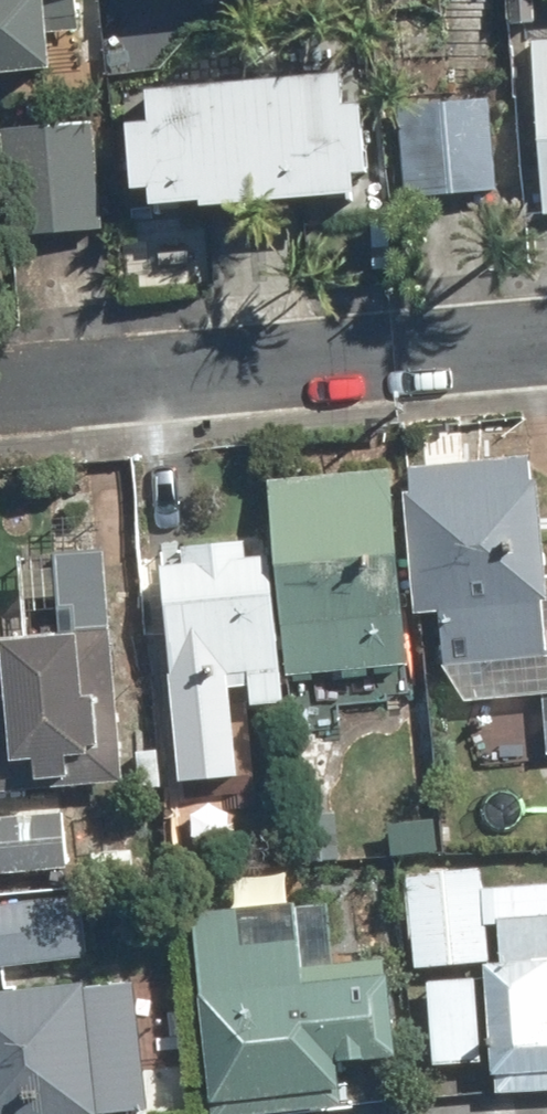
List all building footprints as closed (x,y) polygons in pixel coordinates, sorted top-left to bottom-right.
[(72,25),(70,0),(0,0),(0,32),(72,25)] [(522,38),(533,214),(546,213),(546,36),(522,38)] [(337,72),(140,89),(143,121),(123,123),(129,190),(148,188),(150,206),(199,202),(200,209),(369,194),(361,102),(340,104),(337,72)] [(479,93),(387,100),(394,197),(487,190),(479,93)] [(0,126),(0,218),(2,237),(94,230),(85,119),(0,126)] [(525,453),(400,464),(414,610),(433,608),(438,662),(544,652),(525,453)] [(384,465),(262,476),(281,672),(403,660),(384,465)] [(176,562),(155,564),(161,645),(172,644),(175,679),(242,674),(244,705),(279,702),(267,553),(240,555),(239,538),(175,543),(176,562)] [(0,709),(0,790),(116,782),(100,546),(13,552),(19,629),(0,630),(6,709),(0,709)] [(0,810),(0,869),(60,865),(56,806),(0,810)] [(473,864),(398,871),(406,964),(482,957),(473,864)] [(479,960),(486,1070),(546,1066),(546,881),(493,885),(498,958),(479,960)] [(0,900),(0,961),(81,951),(74,891),(0,900)] [(236,903),(186,910),(211,1104),(335,1089),(332,1065),(394,1057),(381,954),(299,964),(295,933),(240,940),(236,903)] [(471,973),(422,976),(427,1062),(477,1059),(471,973)] [(0,989),(0,1113),(92,1113),(146,1109),(137,1016),(112,1019),(109,978),(0,989)]
